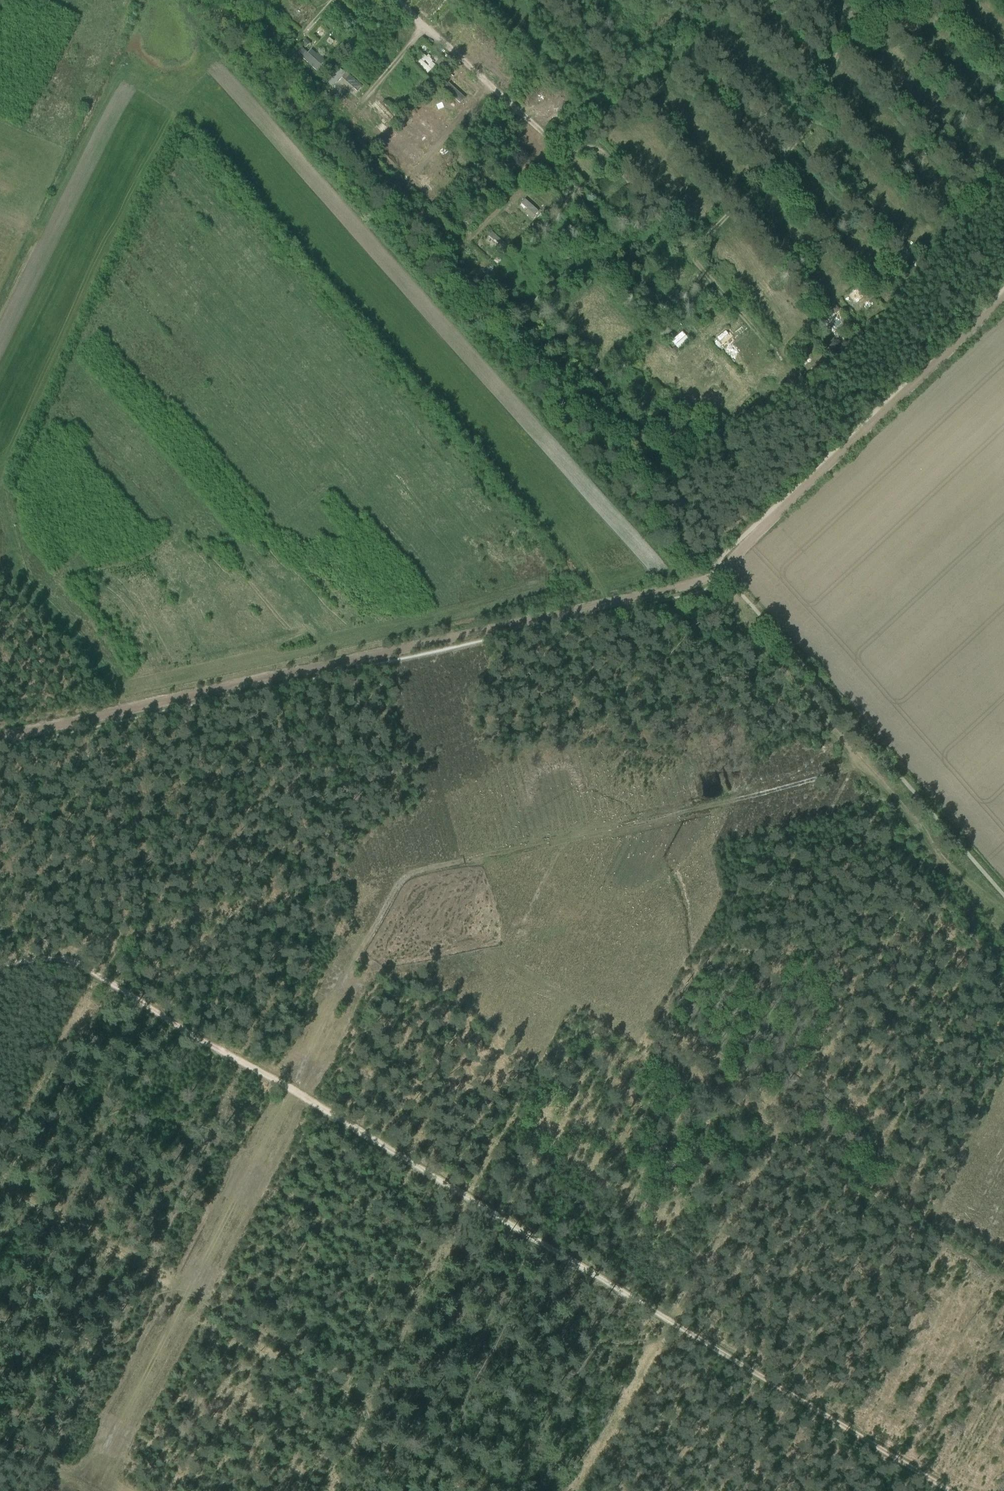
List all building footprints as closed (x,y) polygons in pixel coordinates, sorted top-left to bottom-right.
[(414,5),(426,15),(440,0),(419,0),(414,5)] [(310,5),(307,8),(312,13),(315,10),(310,5)] [(370,11),(365,16),(369,20),(373,14),(370,11)] [(305,39),(301,43),(305,47),(310,43),(305,39)] [(427,74),(436,65),(422,53),(414,61),(427,74)] [(319,62),(321,57),(313,54),(311,59),(319,62)] [(441,57),(436,63),(439,66),(444,60),(441,57)] [(345,86),(351,76),(339,68),(329,84),(338,90),(342,84),(345,86)] [(454,68),(448,74),(452,78),(458,72),(454,68)] [(447,92),(459,102),(466,95),(454,84),(447,92)] [(346,96),(350,90),(343,85),(338,91),(346,96)] [(550,116),(555,121),(563,112),(554,103),(542,117),(546,121),(550,116)] [(802,147),(811,155),(820,144),(811,136),(802,147)] [(455,170),(451,175),(455,179),(459,174),(455,170)] [(533,216),(538,211),(524,199),(520,204),(533,216)] [(507,215),(502,221),(514,231),(519,225),(507,215)] [(491,258),(505,245),(492,230),(477,243),(491,258)] [(507,247),(502,252),(507,256),(511,251),(507,247)] [(849,295),(843,301),(848,307),(854,302),(849,295)] [(735,341),(725,329),(715,337),(725,349),(735,341)] [(677,349),(689,339),(682,330),(669,340),(677,349)] [(718,340),(714,343),(719,349),(723,346),(718,340)] [(725,358),(733,354),(729,346),(721,351),(725,358)]
